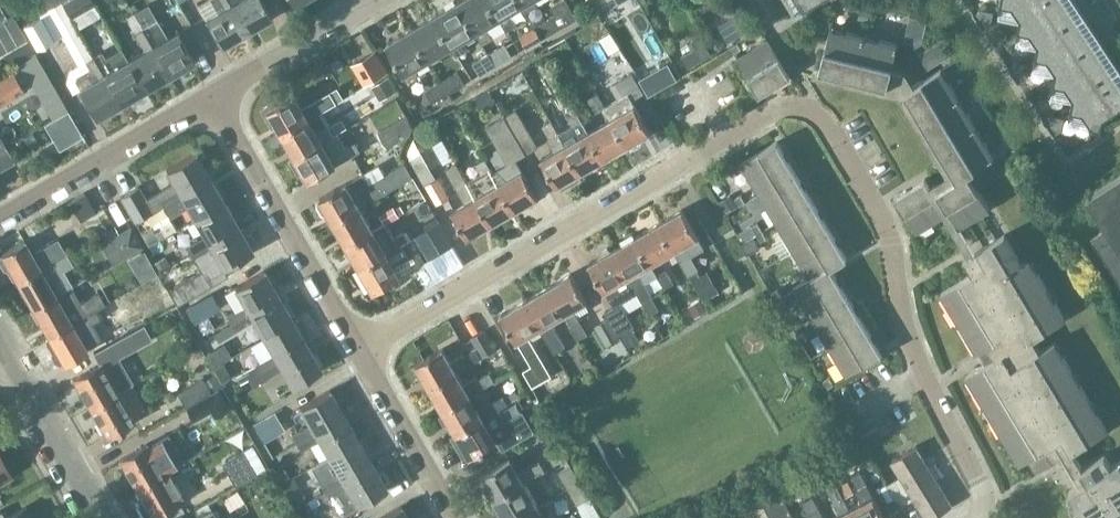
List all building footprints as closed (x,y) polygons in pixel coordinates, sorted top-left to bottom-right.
[(48,8),(59,2),(57,0),(44,0),(48,8)] [(93,0),(64,0),(63,1),(71,15),(95,2),(93,0)] [(227,0),(205,0),(197,5),(221,47),(223,45),(226,48),(237,42),(236,38),(246,32),(227,0)] [(246,32),(271,17),(261,0),(227,0),(246,32)] [(489,0),(463,0),(459,3),(476,33),(483,44),(493,39),(486,27),(500,19),(489,0)] [(520,0),(489,0),(500,19),(507,31),(516,25),(509,13),(523,5),(520,0)] [(527,12),(536,6),(533,0),(520,0),(523,5),(527,12)] [(804,9),(819,0),(798,0),(804,9)] [(1098,44),(1068,0),(1002,0),(1000,9),(1002,9),(1003,3),(1013,5),(1021,18),(1017,35),(1019,36),(1021,30),(1031,32),(1039,44),(1038,44),(1035,62),(1037,62),(1038,56),(1048,58),(1056,71),(1053,88),(1054,89),(1056,83),(1066,85),(1074,97),(1070,115),(1072,115),(1073,109),(1084,111),(1092,124),(1091,124),(1091,126),(1103,128),(1105,117),(1119,107),(1119,78),(1098,44)] [(551,9),(555,16),(562,28),(577,20),(566,1),(551,9)] [(61,3),(49,10),(63,34),(65,37),(77,30),(61,3)] [(476,33),(459,3),(434,17),(452,47),(458,57),(468,50),(463,41),(476,33)] [(979,22),(995,12),(982,9),(975,14),(974,14),(979,22)] [(995,12),(979,22),(984,30),(985,29),(992,24),(995,12)] [(135,14),(127,19),(135,33),(143,28),(135,14)] [(0,23),(0,54),(3,53),(28,39),(20,25),(14,15),(8,19),(0,23)] [(42,16),(25,25),(38,49),(55,39),(42,16)] [(555,16),(538,26),(545,38),(562,28),(555,16)] [(911,16),(909,24),(917,27),(920,18),(911,16)] [(429,61),(430,60),(433,65),(442,60),(439,55),(452,47),(434,17),(411,30),(429,61)] [(926,29),(928,23),(928,20),(920,18),(917,27),(926,29)] [(168,37),(158,19),(143,28),(170,75),(195,61),(178,32),(168,37)] [(909,24),(906,33),(915,35),(917,27),(909,24)] [(545,38),(538,26),(520,36),(527,48),(545,38)] [(926,29),(917,27),(915,35),(924,37),(926,29)] [(145,90),(170,75),(143,28),(135,33),(145,51),(128,61),(145,90)] [(831,28),(821,69),(888,86),(899,45),(831,28)] [(411,30),(387,44),(408,80),(418,74),(415,68),(429,61),(411,30)] [(611,32),(601,38),(610,53),(620,47),(611,32)] [(906,33),(904,42),(913,44),(915,35),(906,33)] [(913,44),(915,47),(922,43),(924,37),(915,35),(913,44)] [(760,95),(791,77),(769,40),(738,59),(760,95)] [(939,52),(946,48),(942,40),(934,45),(939,52)] [(682,55),(689,67),(713,53),(706,42),(682,55)] [(489,55),(496,66),(512,57),(505,45),(489,55)] [(738,45),(731,49),(735,56),(742,52),(738,45)] [(939,52),(934,45),(927,49),(931,57),(939,52)] [(943,60),(951,55),(946,48),(939,52),(943,60)] [(100,52),(93,56),(121,104),(130,99),(132,101),(135,102),(143,98),(144,94),(142,92),(145,90),(128,61),(121,49),(104,59),(100,52)] [(924,61),(931,57),(927,49),(919,54),(924,61)] [(375,51),(353,64),(365,85),(388,72),(375,51)] [(943,60),(939,52),(931,57),(936,64),(943,60)] [(496,66),(489,55),(473,64),(480,75),(496,66)] [(79,89),(96,119),(121,104),(93,56),(86,61),(89,67),(77,75),(75,81),(80,88),(79,89)] [(931,57),(924,61),(928,69),(936,64),(931,57)] [(1014,75),(1030,65),(1017,62),(1010,67),(1009,67),(1014,75)] [(669,63),(641,79),(650,94),(678,79),(669,63)] [(1030,65),(1014,75),(1019,83),(1020,82),(1027,77),(1030,65)] [(995,157),(977,128),(942,69),(905,91),(957,178),(938,189),(960,226),(990,208),(978,187),(999,174),(990,160),(995,157)] [(0,79),(0,104),(24,90),(14,71),(0,79)] [(441,82),(449,94),(464,85),(457,73),(441,82)] [(612,120),(628,148),(652,135),(634,102),(645,96),(634,76),(614,88),(621,101),(606,109),(606,110),(612,120)] [(388,77),(372,86),(381,101),(396,91),(388,77)] [(449,94),(441,82),(426,92),(433,103),(449,94)] [(488,90),(473,98),(481,110),(495,102),(488,90)] [(277,125),(282,134),(321,111),(338,102),(331,91),(303,108),(296,95),(277,106),(274,102),(262,109),(273,128),(277,125)] [(598,114),(606,110),(606,109),(599,96),(590,100),(598,114)] [(560,135),(582,174),(606,161),(590,133),(576,109),(568,114),(575,127),(560,135)] [(334,135),(348,128),(343,119),(330,127),(321,111),(282,134),(295,157),(334,135)] [(518,111),(506,117),(528,155),(540,148),(518,111)] [(1049,128),(1065,118),(1053,115),(1045,120),(1044,120),(1049,128)] [(387,148),(410,135),(414,126),(409,116),(379,133),(387,148)] [(518,161),(528,155),(506,117),(487,128),(508,165),(494,173),(515,212),(539,199),(518,161)] [(1065,118),(1049,128),(1054,136),(1055,135),(1062,130),(1065,118)] [(628,148),(612,120),(590,133),(606,161),(628,148)] [(560,135),(553,123),(545,127),(552,140),(550,141),(556,152),(543,160),(558,188),(560,187),(564,190),(573,185),(572,180),(582,174),(560,135)] [(343,150),(334,135),(295,157),(290,160),(298,176),(304,173),(309,181),(361,151),(356,142),(343,150)] [(795,171),(778,142),(741,164),(759,193),(795,171)] [(0,150),(0,169),(13,162),(4,148),(0,150)] [(135,222),(163,206),(211,178),(197,153),(167,170),(175,184),(147,200),(139,187),(121,197),(135,222)] [(422,153),(412,160),(419,173),(430,167),(422,153)] [(515,212),(494,173),(486,160),(477,165),(482,173),(468,181),(477,197),(493,225),(515,212)] [(493,225),(477,197),(468,181),(457,163),(446,169),(465,204),(453,211),(469,238),(493,225)] [(334,223),(361,207),(414,177),(406,164),(371,184),(365,174),(348,184),(320,200),(321,201),(319,203),(318,205),(323,214),(326,215),(328,213),(334,223)] [(795,171),(759,193),(776,222),(813,200),(795,171)] [(72,217),(109,189),(97,173),(60,200),(72,217)] [(186,202),(196,219),(225,203),(211,178),(163,206),(167,213),(186,202)] [(440,178),(427,186),(438,206),(451,198),(440,178)] [(895,197),(917,234),(947,215),(926,179),(895,197)] [(1088,199),(1108,230),(1093,240),(1119,281),(1119,179),(1088,199)] [(742,194),(737,197),(742,205),(747,201),(742,194)] [(731,195),(721,201),(727,211),(737,205),(731,195)] [(793,251),(830,229),(813,200),(776,222),(793,251)] [(225,203),(196,219),(205,236),(187,247),(191,254),(239,227),(225,203)] [(401,205),(395,209),(399,216),(405,212),(401,205)] [(347,246),(374,230),(361,207),(334,223),(347,246)] [(380,215),(385,223),(386,223),(399,216),(395,209),(394,207),(380,215)] [(683,209),(659,223),(675,250),(689,275),(697,270),(699,269),(692,256),(705,248),(683,209)] [(437,216),(425,223),(429,229),(441,223),(437,216)] [(758,233),(764,230),(759,222),(753,225),(758,233)] [(360,269),(388,253),(412,239),(408,231),(395,238),(386,223),(385,223),(374,230),(347,246),(360,269)] [(429,229),(418,235),(432,259),(454,246),(441,223),(429,229)] [(659,223),(636,236),(652,263),(675,250),(659,223)] [(752,225),(740,232),(746,242),(758,234),(757,234),(753,226),(752,225)] [(150,226),(141,231),(150,245),(166,236),(161,227),(153,231),(150,226)] [(239,227),(191,254),(196,262),(214,251),(224,269),(254,252),(239,227)] [(120,234),(110,240),(121,259),(141,247),(130,228),(120,234)] [(831,268),(832,269),(848,259),(830,229),(793,251),(810,279),(811,280),(831,268)] [(764,230),(758,233),(763,241),(768,237),(764,230)] [(1112,465),(1106,454),(1083,467),(1073,451),(1109,430),(1056,342),(1041,350),(1033,338),(1066,318),(1030,259),(1022,263),(1005,235),(967,257),(976,272),(942,292),(978,352),(992,343),(1000,355),(967,375),(1020,463),(1028,458),(1037,473),(1065,456),(1081,484),(1070,490),(1075,498),(1075,508),(1080,508),(1086,517),(1119,517),(1119,460),(1112,465)] [(636,236),(613,249),(629,276),(638,292),(643,301),(652,295),(653,295),(645,281),(639,271),(652,263),(636,236)] [(754,239),(743,245),(749,254),(759,247),(754,239)] [(17,281),(52,261),(46,252),(44,247),(33,254),(25,240),(1,253),(17,281)] [(57,240),(44,247),(46,252),(52,261),(65,254),(60,244),(57,240)] [(600,257),(589,263),(605,290),(614,307),(605,312),(619,335),(621,334),(632,328),(634,327),(626,312),(620,302),(638,292),(629,276),(613,249),(612,250),(608,247),(599,252),(600,257)] [(395,265),(388,253),(360,269),(374,292),(426,262),(420,251),(395,265)] [(52,261),(17,281),(33,308),(55,296),(55,294),(71,285),(61,269),(71,263),(65,254),(52,261)] [(166,255),(152,263),(158,272),(171,264),(166,255)] [(812,318),(848,296),(832,269),(831,268),(811,280),(810,279),(794,288),(812,318)] [(697,270),(689,275),(703,300),(709,296),(719,291),(707,271),(700,275),(697,270)] [(227,316),(231,324),(280,296),(265,271),(225,294),(235,311),(227,316)] [(667,272),(659,277),(666,290),(675,285),(667,272)] [(572,275),(548,289),(564,315),(578,339),(588,334),(580,321),(574,310),(587,302),(572,275)] [(55,296),(33,308),(48,335),(71,322),(71,323),(83,316),(96,308),(104,303),(98,292),(80,302),(71,285),(55,294),(55,296)] [(548,289),(526,302),(541,328),(555,353),(566,347),(552,322),(564,315),(548,289)] [(773,295),(778,303),(784,300),(779,292),(773,295)] [(186,309),(194,323),(220,308),(212,294),(186,309)] [(652,295),(643,301),(643,302),(649,312),(659,307),(652,295)] [(264,338),(294,321),(280,296),(231,324),(235,331),(254,320),(264,338)] [(829,347),(866,325),(848,296),(812,318),(829,347)] [(778,303),(783,311),(788,308),(784,300),(778,303)] [(526,302),(502,315),(531,366),(524,370),(533,387),(553,376),(529,335),(541,328),(526,302)] [(703,304),(692,310),(696,317),(707,311),(703,304)] [(102,318),(97,309),(97,308),(84,316),(89,325),(102,318)] [(609,320),(596,327),(607,346),(620,339),(609,320)] [(260,373),(308,345),(294,321),(264,338),(274,355),(256,365),(260,373)] [(71,323),(71,322),(48,335),(64,363),(87,350),(71,323)] [(884,355),(866,325),(829,347),(847,377),(884,355)] [(486,331),(472,338),(483,358),(497,350),(486,331)] [(804,335),(799,338),(804,346),(809,343),(804,335)] [(224,343),(206,354),(213,365),(231,355),(224,343)] [(308,345),(260,373),(264,380),(282,370),(292,387),(322,370),(308,345)] [(458,373),(458,372),(482,358),(477,350),(464,358),(463,357),(452,363),(444,348),(416,364),(430,388),(458,373)] [(90,407),(117,392),(110,379),(114,377),(107,365),(103,368),(100,363),(73,378),(90,407)] [(225,363),(215,368),(221,380),(231,375),(225,363)] [(256,365),(237,376),(241,384),(248,379),(260,373),(256,365)] [(260,373),(248,379),(253,387),(264,380),(260,373)] [(458,373),(430,388),(444,411),(471,396),(496,381),(491,373),(478,380),(477,378),(465,385),(458,373)] [(216,374),(206,380),(211,389),(213,391),(223,386),(216,374)] [(205,377),(179,392),(186,403),(211,389),(206,380),(205,377)] [(831,380),(826,383),(831,390),(836,387),(831,380)] [(117,392),(90,407),(106,436),(133,421),(131,416),(145,408),(131,384),(117,392)] [(220,390),(188,408),(195,419),(212,408),(216,415),(230,407),(220,390)] [(297,444),(345,416),(331,390),(301,408),(311,426),(293,436),(297,444)] [(516,391),(505,397),(509,405),(521,398),(516,391)] [(457,434),(485,419),(509,405),(505,397),(504,396),(492,404),(490,401),(478,408),(471,396),(444,411),(444,412),(441,417),(445,425),(451,424),(457,434)] [(264,438),(285,426),(278,415),(257,427),(264,438)] [(345,416),(297,444),(301,451),(320,440),(330,457),(359,440),(345,416)] [(485,419),(457,434),(470,457),(509,435),(515,445),(533,434),(523,416),(504,427),(503,424),(491,431),(485,419)] [(136,489),(168,471),(183,462),(168,437),(149,448),(147,445),(120,460),(136,489)] [(326,492),(373,465),(359,440),(330,457),(340,474),(321,485),(326,492)] [(558,443),(546,450),(555,465),(567,459),(558,443)] [(253,445),(243,451),(251,464),(256,474),(267,468),(253,445)] [(925,459),(917,446),(892,461),(901,474),(925,459)] [(256,474),(251,464),(243,451),(222,463),(236,486),(256,474)] [(11,476),(0,457),(0,483),(11,476)] [(495,500),(525,483),(545,471),(539,460),(519,472),(511,459),(481,476),(495,500)] [(901,474),(902,476),(915,498),(927,517),(932,517),(936,516),(953,506),(954,505),(925,459),(901,474)] [(373,465),(326,492),(326,493),(330,500),(348,489),(358,506),(388,489),(373,465)] [(283,466),(273,472),(279,482),(290,476),(283,466)] [(570,490),(582,483),(572,467),(560,474),(570,490)] [(168,471),(136,489),(153,517),(180,501),(177,497),(182,494),(168,471)] [(857,490),(864,503),(851,510),(855,517),(886,517),(861,472),(853,476),(859,489),(857,490)] [(831,474),(824,478),(829,488),(836,484),(831,474)] [(294,476),(282,484),(287,493),(300,486),(294,476)] [(902,476),(888,484),(896,498),(902,506),(915,498),(902,476)] [(848,481),(838,486),(844,498),(854,492),(848,481)] [(539,507),(525,483),(495,500),(506,517),(520,517),(539,507)] [(570,490),(586,517),(602,517),(582,483),(570,490)] [(896,498),(888,484),(878,490),(885,504),(896,498)] [(851,510),(844,498),(838,486),(837,486),(830,490),(836,501),(833,503),(840,516),(836,517),(855,517),(851,510)] [(780,491),(763,500),(772,517),(795,517),(780,491)] [(326,493),(314,499),(321,511),(333,504),(330,500),(326,493)] [(803,503),(811,517),(825,517),(814,497),(803,503)] [(209,503),(196,510),(200,516),(212,510),(212,509),(209,503)] [(0,511),(0,517),(33,517),(27,506),(7,517),(3,510),(0,511)] [(402,506),(380,517),(409,517),(402,506)] [(520,517),(546,517),(539,507),(520,517)] [(196,517),(216,517),(212,510),(200,516),(196,517)]
